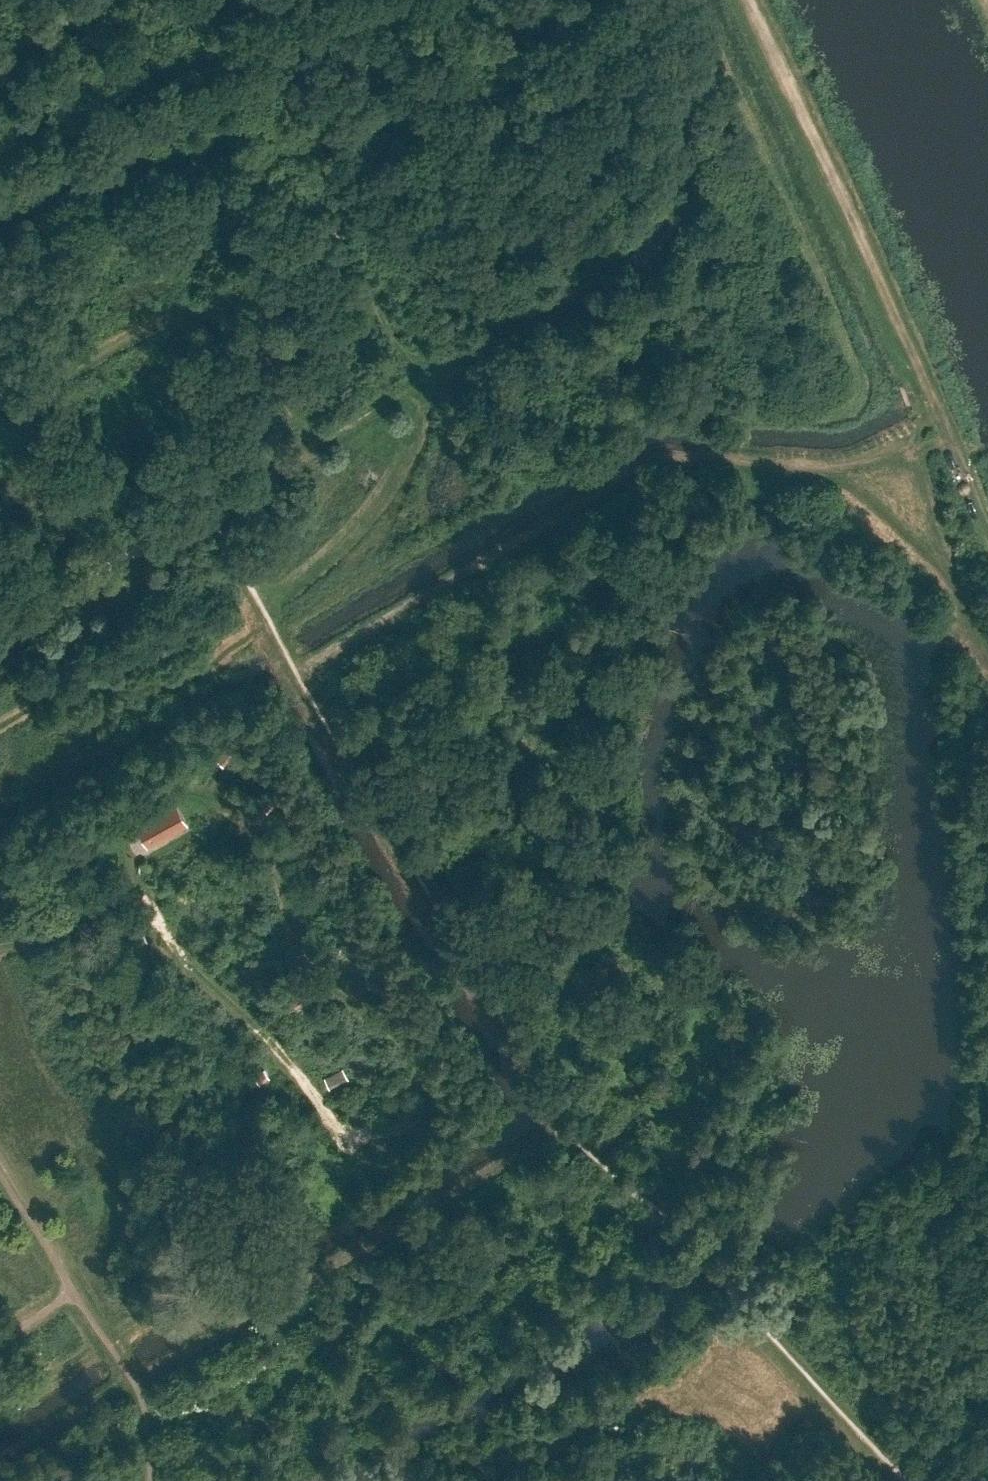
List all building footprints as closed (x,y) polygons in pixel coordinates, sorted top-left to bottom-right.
[(158,832),(184,817),(179,806),(138,828),(148,846),(161,839),(158,832)]
